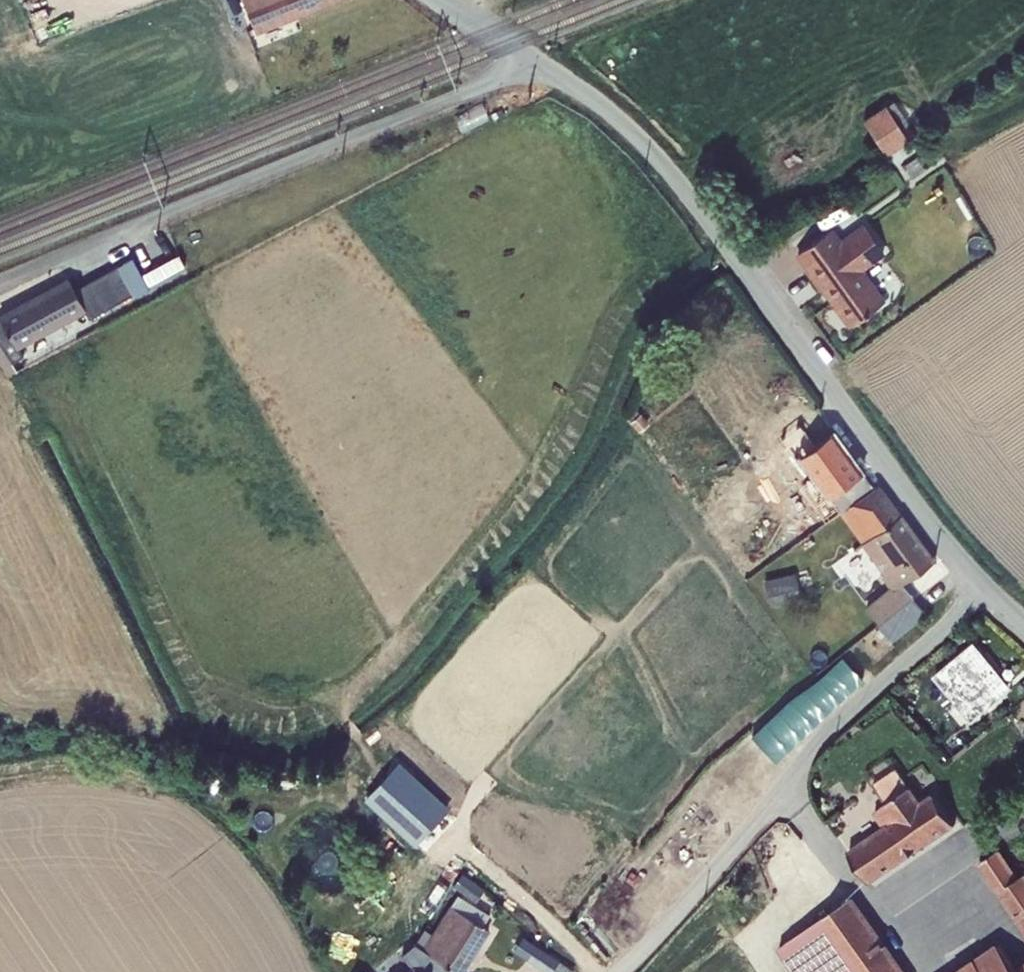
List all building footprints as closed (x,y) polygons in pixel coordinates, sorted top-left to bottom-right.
[(255,29),(329,0),(243,0),(255,29)] [(894,100),(863,121),(886,155),(909,140),(901,127),(909,121),(894,100)] [(466,111),(455,116),(463,133),(474,127),(474,126),(478,123),(476,118),(471,121),(466,111)] [(833,226),(797,252),(850,325),(885,300),(863,269),(885,254),(863,223),(842,238),(833,226)] [(797,252),(795,254),(848,327),(850,325),(797,252)] [(12,362),(22,356),(18,348),(85,312),(89,318),(133,293),(118,265),(74,289),(69,279),(0,316),(0,343),(12,362)] [(9,378),(19,372),(12,362),(0,343),(0,363),(9,378)] [(635,409),(626,417),(638,431),(649,423),(641,413),(640,414),(635,409)] [(861,471),(833,431),(763,482),(770,490),(804,465),(826,496),(861,471)] [(826,496),(821,500),(827,509),(799,529),(798,528),(747,566),(723,533),(769,498),(759,485),(729,507),(704,526),(745,580),(839,512),(874,487),(861,471),(826,496)] [(729,507),(759,485),(749,471),(720,493),(729,507)] [(874,487),(839,512),(883,574),(880,577),(889,587),(865,607),(878,623),(912,596),(901,583),(933,561),(877,485),(874,487)] [(795,572),(763,579),(769,605),(801,598),(795,572)] [(912,596),(878,623),(890,641),(925,612),(912,596)] [(937,682),(978,649),(974,643),(933,677),(937,682)] [(978,649),(937,682),(966,717),(1006,683),(978,649)] [(848,653),(755,730),(776,755),(869,678),(848,653)] [(1006,683),(966,717),(970,721),(1010,688),(1006,683)] [(388,773),(365,799),(416,844),(425,833),(451,804),(400,760),(388,773)] [(896,768),(873,784),(887,803),(873,813),(883,826),(847,851),(870,883),(955,826),(932,794),(921,801),(896,768)] [(1023,932),(1023,874),(1020,877),(1001,849),(979,864),(1023,932)] [(461,872),(452,885),(467,896),(477,883),(461,872)] [(431,928),(454,893),(449,889),(442,899),(441,899),(425,924),(431,928)] [(414,943),(459,971),(460,971),(490,929),(483,925),(490,914),(457,893),(431,933),(424,928),(414,943)] [(854,896),(778,948),(794,971),(907,971),(854,896)] [(573,971),(522,937),(514,950),(547,971),(572,971),(573,971)] [(1016,970),(996,941),(954,971),(1023,971),(1023,965),(1016,970)] [(450,968),(455,971),(459,971),(414,943),(401,954),(411,967),(405,971),(445,971),(450,968)]
